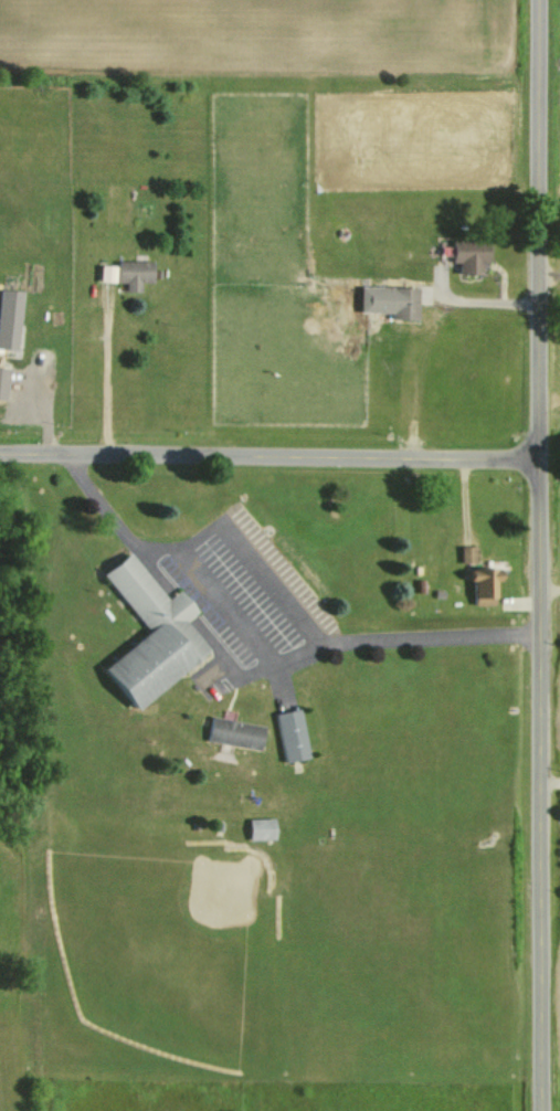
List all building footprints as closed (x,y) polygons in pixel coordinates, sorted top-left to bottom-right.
[(478,274),(478,262),(483,262),(483,241),(447,243),(448,262),(455,262),(456,274),(478,274)] [(112,282),(121,282),(121,291),(137,292),(138,282),(148,282),(148,261),(112,260),(112,282)] [(111,281),(111,265),(95,265),(95,281),(111,281)] [(415,287),(356,286),(356,312),(388,312),(388,319),(415,320),(415,287)] [(457,563),(470,562),(470,547),(456,547),(457,563)] [(128,710),(206,649),(183,620),(193,612),(176,590),(164,599),(127,552),(100,573),(145,631),(96,669),(128,710)] [(468,605),(490,604),(489,567),(460,568),(460,580),(468,580),(468,605)] [(304,757),(295,708),(271,713),(280,762),(304,757)] [(202,740),(255,751),(260,727),(207,716),(202,740)] [(248,840),(273,839),(273,818),(248,818),(248,840)]
